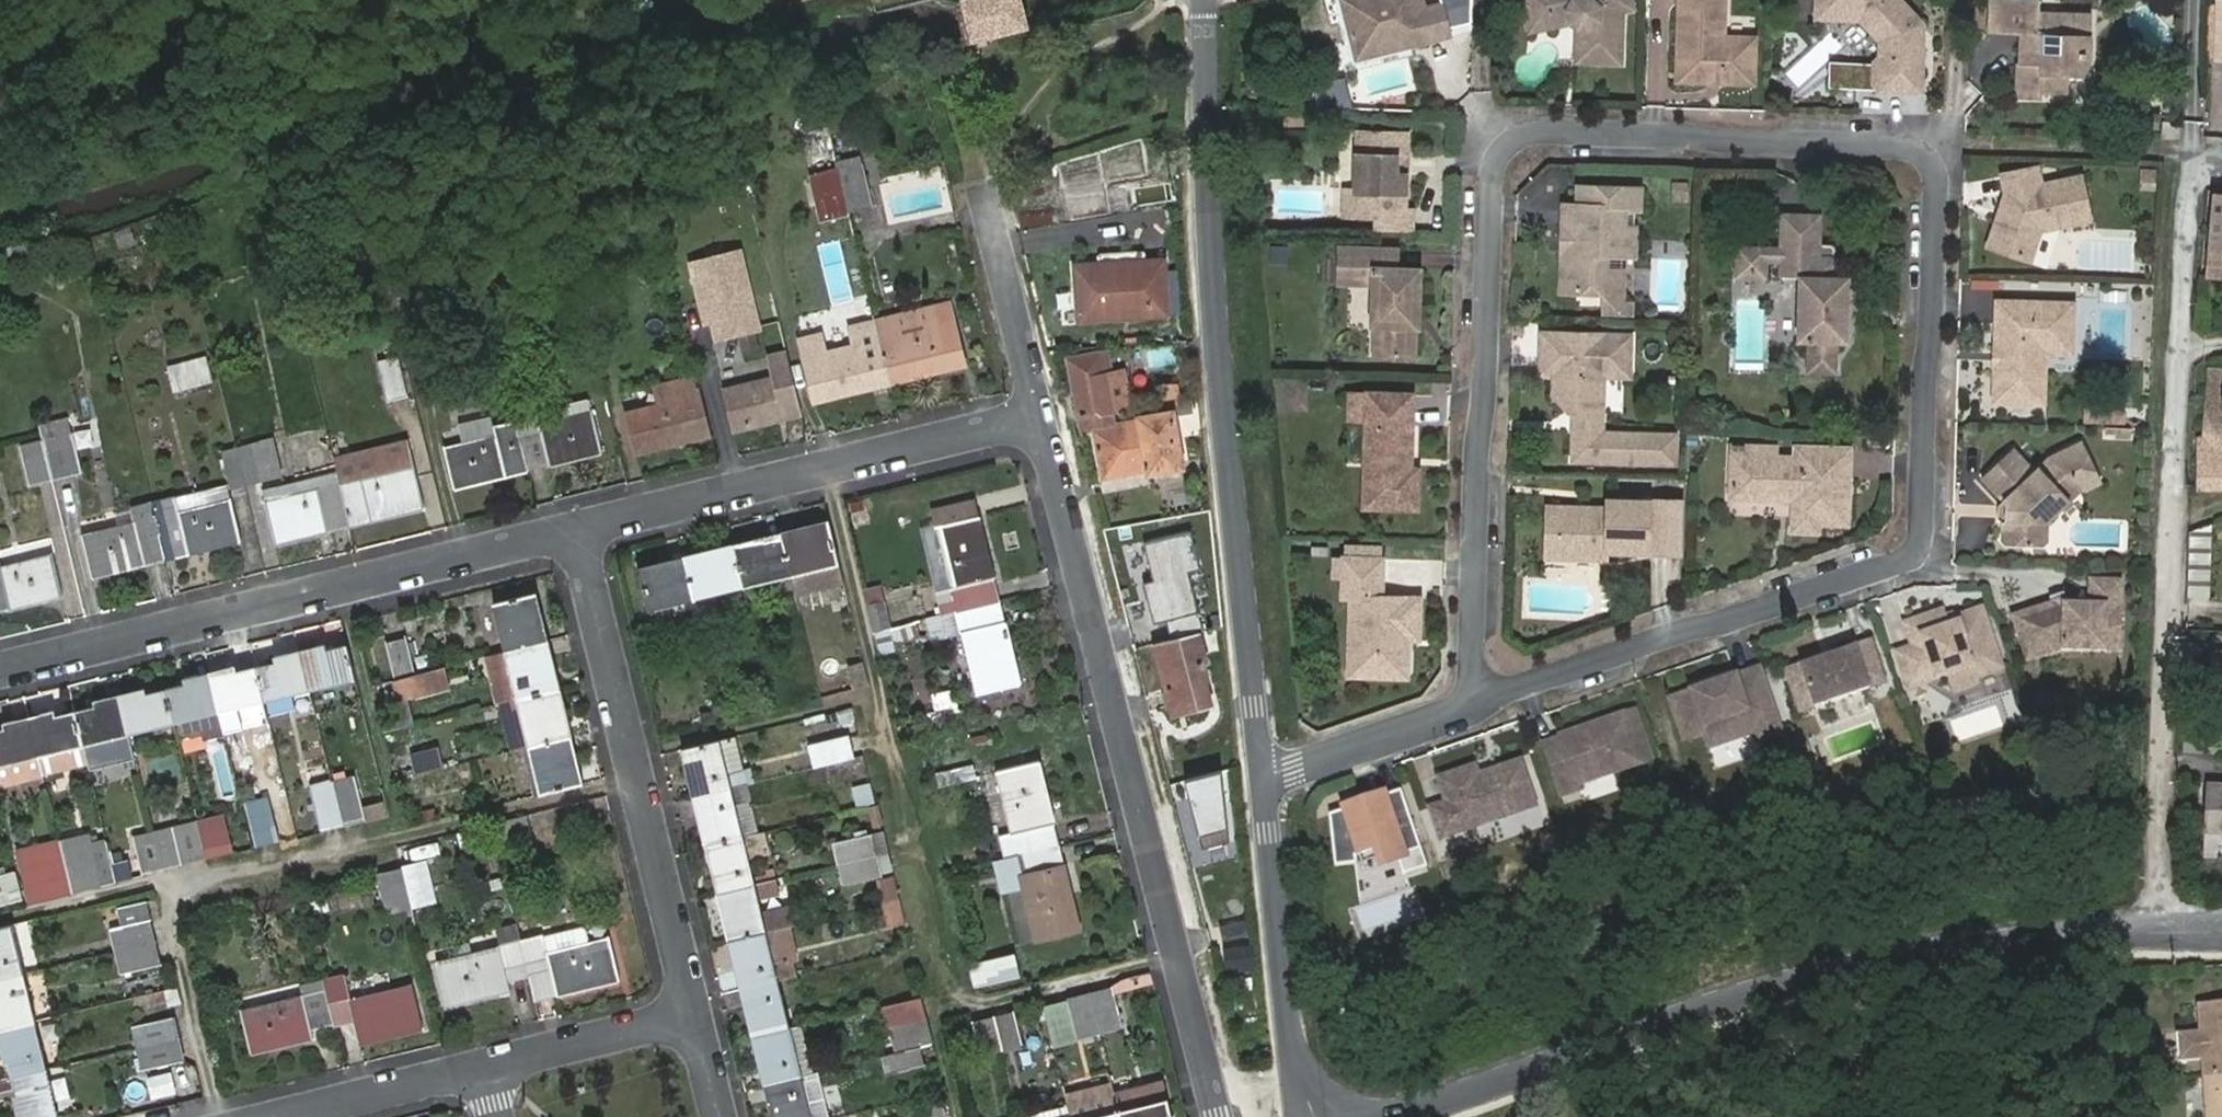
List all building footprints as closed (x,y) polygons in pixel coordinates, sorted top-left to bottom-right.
[(1025,0),(958,0),(965,29),(969,45),(1033,31),(1028,12),(1025,0)] [(1359,17),(1362,29),(1380,43),(1390,40),(1392,49),(1452,34),(1444,2),(1425,7),(1423,0),(1345,0),(1350,19),(1359,17)] [(1575,25),(1581,27),(1579,63),(1624,64),(1626,13),(1637,11),(1635,0),(1528,0),(1531,16),(1574,17),(1575,25)] [(1681,4),(1678,81),(1710,81),(1711,73),(1722,73),(1722,81),(1754,81),(1756,38),(1725,37),(1727,0),(1695,0),(1694,4),(1681,4)] [(1819,18),(1865,19),(1883,38),(1881,57),(1872,65),(1871,79),(1880,90),(1922,92),(1924,47),(1919,42),(1920,18),(1917,15),(1917,9),(1908,0),(1820,0),(1819,18)] [(1992,32),(2022,33),(2033,33),(2032,46),(2031,46),(2028,47),(2026,49),(2025,52),(2025,55),(2026,57),(2028,59),(2031,61),(2032,61),(2032,63),(2021,63),(2020,97),(2042,98),(2042,92),(2068,93),(2069,74),(2086,75),(2087,34),(2094,34),(2095,11),(2065,10),(2064,16),(2042,16),(2042,0),(1993,0),(1992,32)] [(2218,2),(2206,2),(2205,56),(2216,56),(2218,2)] [(1536,35),(1575,25),(1574,17),(1531,16),(1536,35)] [(1359,17),(1350,19),(1360,57),(1392,49),(1390,40),(1380,43),(1362,29),(1359,17)] [(1797,85),(1845,46),(1833,31),(1785,70),(1797,85)] [(2033,33),(2022,33),(2021,63),(2032,63),(2032,61),(2031,61),(2028,59),(2026,57),(2025,55),(2025,52),(2026,49),(2028,47),(2031,46),(2032,46),(2033,33)] [(2095,57),(2094,34),(2087,34),(2086,75),(2095,57)] [(1710,81),(1722,81),(1722,73),(1711,73),(1710,81)] [(1546,91),(1546,100),(1555,101),(1555,91),(1546,91)] [(1303,112),(1282,112),(1283,130),(1302,129),(1303,112)] [(2177,137),(2179,119),(2159,118),(2159,136),(2177,137)] [(1351,128),(1354,185),(1355,214),(1376,215),(1375,224),(1412,226),(1414,207),(1408,207),(1411,131),(1351,128)] [(858,159),(837,164),(839,170),(848,210),(869,205),(858,159)] [(2029,258),(2040,230),(2091,219),(2082,175),(2042,183),(2038,166),(2003,173),(2008,192),(1990,243),(2029,258)] [(1159,171),(1137,173),(1139,206),(1162,204),(1159,171)] [(1355,214),(1354,185),(1344,185),(1343,213),(1355,214)] [(1639,187),(1577,185),(1576,204),(1563,204),(1560,290),(1604,292),(1622,293),(1622,269),(1606,269),(1606,253),(1633,254),(1634,226),(1624,226),(1624,207),(1639,208),(1639,187)] [(2209,276),(2221,277),(2221,197),(2216,196),(2209,276)] [(1798,275),(1797,302),(1850,304),(1851,276),(1836,276),(1836,251),(1829,241),(1819,241),(1820,213),(1785,212),(1783,256),(1809,258),(1809,274),(1798,275)] [(1751,257),(1765,258),(1766,245),(1736,244),(1735,273),(1750,274),(1751,257)] [(1414,305),(1420,306),(1422,266),(1396,264),(1398,247),(1340,245),(1338,279),(1372,281),(1370,325),(1376,326),(1375,354),(1413,355),(1413,326),(1414,305)] [(758,326),(739,250),(690,263),(705,321),(712,319),(716,336),(758,326)] [(1145,273),(1144,262),(1143,251),(1099,253),(1099,264),(1076,267),(1077,320),(1166,313),(1164,273),(1145,273)] [(1782,274),(1798,275),(1809,274),(1809,258),(1783,256),(1782,274)] [(1765,274),(1765,258),(1751,257),(1750,274),(1765,274)] [(1163,262),(1144,262),(1145,273),(1164,273),(1163,262)] [(428,275),(411,279),(422,323),(438,319),(428,275)] [(422,323),(411,279),(390,284),(401,327),(422,323)] [(1604,292),(1604,312),(1633,313),(1634,303),(1621,302),(1622,293),(1604,292)] [(2045,357),(2054,347),(2071,348),(2073,304),(1996,300),(1992,400),(2040,401),(2044,398),(2045,357)] [(1850,304),(1797,302),(1796,341),(1808,342),(1808,371),(1835,372),(1835,343),(1850,343),(1850,304)] [(949,305),(875,323),(880,342),(889,382),(963,364),(949,305)] [(880,342),(875,323),(851,329),(856,348),(880,342)] [(1574,332),(1544,331),(1544,352),(1573,353),(1574,332)] [(1606,333),(1574,332),(1573,353),(1544,352),(1543,372),(1557,372),(1556,394),(1570,409),(1576,409),(1575,458),(1676,461),(1678,434),(1603,432),(1604,374),(1613,374),(1613,354),(1605,354),(1606,333)] [(1631,334),(1606,333),(1605,354),(1613,354),(1613,374),(1631,375),(1631,334)] [(889,382),(880,342),(856,348),(805,359),(815,400),(889,382)] [(1170,364),(1169,343),(1146,345),(1146,364),(1170,364)] [(785,353),(768,357),(773,378),(722,391),(731,428),(781,415),(782,419),(800,414),(785,353)] [(1174,434),(1171,415),(1112,426),(1107,392),(1103,375),(1108,373),(1105,354),(1069,360),(1081,431),(1094,429),(1102,477),(1179,464),(1174,434)] [(376,360),(386,400),(406,395),(396,355),(376,360)] [(174,391),(211,381),(207,361),(169,371),(174,391)] [(2207,404),(2221,405),(2221,371),(2209,370),(2207,404)] [(635,453),(709,434),(696,377),(652,388),(656,407),(626,414),(635,453)] [(1410,470),(1413,395),(1368,394),(1362,508),(1416,508),(1418,470),(1410,470)] [(2207,404),(2204,437),(2200,437),(2198,488),(2221,488),(2221,405),(2207,404)] [(515,420),(526,468),(599,450),(591,411),(539,423),(536,412),(514,418),(515,420)] [(1181,413),(1171,415),(1174,434),(1185,432),(1181,413)] [(37,424),(41,435),(69,428),(65,417),(37,424)] [(452,486),(526,468),(515,420),(493,426),(495,435),(459,444),(443,449),(452,486)] [(456,430),(459,444),(495,435),(493,426),(492,420),(456,430)] [(71,433),(42,440),(51,477),(79,470),(71,433)] [(233,446),(242,484),(281,474),(273,437),(233,446)] [(2046,523),(2084,489),(2087,483),(2100,475),(2081,439),(2050,455),(2036,469),(2012,448),(1981,476),(2002,499),(2005,503),(2005,517),(2001,521),(2000,540),(2005,545),(2026,545),(2026,526),(2030,523),(2046,523)] [(51,477),(42,440),(20,445),(28,482),(51,477)] [(407,441),(333,459),(336,471),(349,522),(422,504),(407,441)] [(229,487),(242,484),(233,446),(221,449),(229,487)] [(1746,476),(1732,475),(1732,500),(1777,500),(1780,495),(1791,497),(1796,502),(1796,530),(1821,531),(1821,523),(1844,524),(1848,516),(1852,477),(1846,476),(1848,448),(1797,446),(1796,455),(1748,455),(1746,476)] [(1732,446),(1732,475),(1746,476),(1748,455),(1749,446),(1732,446)] [(349,522),(336,471),(262,490),(275,541),(349,522)] [(2087,483),(2084,489),(2090,488),(2103,480),(2100,475),(2087,483)] [(153,503),(166,557),(239,538),(226,485),(153,503)] [(1562,534),(1561,556),(1608,557),(1608,551),(1682,553),(1684,498),(1607,496),(1606,504),(1548,502),(1547,533),(1562,534)] [(930,507),(935,526),(976,517),(971,497),(930,507)] [(92,575),(166,557),(153,503),(131,508),(134,523),(118,528),(82,536),(92,575)] [(114,512),(118,528),(134,523),(131,508),(114,512)] [(935,526),(956,610),(996,600),(976,517),(935,526)] [(804,534),(828,529),(827,520),(801,525),(804,534)] [(2048,540),(2046,523),(2030,523),(2026,526),(2026,545),(2041,544),(2048,540)] [(780,540),(789,575),(804,572),(808,588),(841,580),(828,529),(804,534),(801,525),(790,528),(792,537),(780,540)] [(778,531),(780,540),(792,537),(790,528),(778,531)] [(1190,529),(1142,541),(1152,580),(1143,582),(1154,624),(1168,620),(1172,637),(1197,631),(1204,629),(1189,572),(1200,569),(1190,529)] [(769,542),(780,540),(778,531),(767,534),(769,542)] [(1546,555),(1561,556),(1562,534),(1547,533),(1546,555)] [(734,550),(743,587),(789,575),(780,540),(769,542),(767,534),(752,537),(754,546),(734,550)] [(732,542),(734,550),(754,546),(752,537),(732,542)] [(710,555),(734,550),(732,542),(708,547),(710,555)] [(686,562),(695,598),(743,587),(734,550),(710,555),(708,547),(697,550),(699,558),(686,562)] [(697,550),(683,553),(686,562),(699,558),(697,550)] [(686,562),(683,553),(670,556),(672,565),(686,562)] [(661,567),(639,572),(648,610),(695,598),(686,562),(672,565),(670,556),(659,558),(661,567)] [(1349,597),(1348,633),(1361,634),(1360,674),(1405,675),(1407,636),(1417,637),(1419,598),(1380,597),(1381,558),(1342,556),(1341,596),(1349,597)] [(637,564),(639,572),(661,567),(659,558),(637,564)] [(58,594),(50,559),(0,570),(0,608),(58,594)] [(789,575),(793,592),(808,588),(804,572),(789,575)] [(2105,628),(2118,628),(2120,582),(2086,582),(2086,602),(2059,603),(2058,609),(2050,609),(2051,603),(2007,616),(2020,656),(2039,650),(2041,658),(2059,652),(2081,653),(2081,641),(2104,642),(2105,628)] [(541,613),(536,593),(531,595),(535,614),(541,613)] [(531,595),(492,604),(504,652),(542,642),(539,628),(544,627),(541,613),(535,614),(531,595)] [(882,600),(865,604),(872,632),(889,627),(882,600)] [(956,610),(925,618),(930,636),(931,641),(950,636),(961,633),(976,692),(1017,683),(996,600),(956,610)] [(1984,616),(1982,608),(1972,611),(1984,616)] [(1911,646),(1895,651),(1906,684),(1946,671),(1967,663),(1971,676),(1974,676),(2001,666),(1984,616),(1972,611),(1959,616),(1954,623),(1947,626),(1943,616),(1941,609),(1903,623),(1911,646)] [(1954,612),(1943,616),(1947,626),(1954,623),(1959,616),(1956,616),(1954,612)] [(925,618),(889,627),(893,645),(930,636),(925,618)] [(544,627),(539,628),(542,642),(548,640),(544,627)] [(889,627),(872,632),(878,654),(894,649),(893,645),(889,627)] [(2117,655),(2118,628),(2105,628),(2104,642),(2081,641),(2081,653),(2117,655)] [(1172,637),(1156,643),(1172,711),(1209,702),(1203,679),(1206,678),(1201,662),(1204,661),(1197,631),(1172,637)] [(964,696),(976,692),(961,633),(950,636),(964,696)] [(1361,634),(1348,633),(1347,674),(1360,674),(1361,634)] [(1798,709),(1883,681),(1869,639),(1783,669),(1798,709)] [(548,640),(542,642),(546,655),(551,654),(548,640)] [(386,646),(395,680),(413,674),(405,641),(386,646)] [(504,652),(488,655),(500,703),(501,703),(554,689),(549,670),(555,668),(551,654),(546,655),(542,642),(504,652)] [(308,690),(353,679),(345,644),(326,649),(324,643),(310,647),(313,653),(299,656),(308,690)] [(310,647),(298,649),(299,656),(313,653),(310,647)] [(299,656),(298,649),(284,653),(286,659),(299,656)] [(2023,664),(2041,658),(2039,650),(2020,656),(2023,664)] [(254,667),(263,701),(308,690),(299,656),(286,659),(284,653),(271,656),(273,663),(254,667)] [(1762,663),(1666,696),(1681,741),(1705,733),(1711,751),(1783,727),(1762,663)] [(1946,671),(1952,688),(1975,680),(1974,676),(1971,676),(1967,663),(1946,671)] [(218,712),(263,701),(254,667),(235,672),(233,665),(220,669),(222,675),(210,678),(218,710),(218,712)] [(440,668),(413,674),(417,687),(443,681),(440,668)] [(554,689),(560,688),(555,668),(549,670),(554,689)] [(220,669),(208,671),(209,677),(210,678),(222,675),(220,669)] [(208,671),(195,675),(197,681),(209,677),(208,671)] [(184,684),(164,689),(173,722),(173,723),(181,721),(183,731),(191,735),(205,732),(205,733),(222,729),(218,712),(218,710),(210,678),(209,677),(197,681),(195,675),(182,678),(184,684)] [(118,700),(127,733),(173,722),(164,689),(146,693),(144,686),(128,690),(130,697),(118,700)] [(565,711),(560,688),(554,689),(560,711),(565,711)] [(560,711),(554,689),(501,703),(512,751),(528,747),(567,737),(563,725),(568,725),(565,711),(560,711)] [(118,699),(118,700),(130,697),(128,690),(117,693),(118,699)] [(117,693),(104,697),(105,703),(118,699),(117,693)] [(87,763),(88,769),(134,758),(127,733),(118,700),(118,699),(105,703),(104,697),(92,700),(93,706),(74,710),(82,744),(87,763)] [(1562,734),(1544,740),(1558,780),(1649,750),(1633,706),(1562,732),(1562,734)] [(42,719),(29,722),(42,775),(87,763),(82,744),(74,710),(55,716),(53,709),(39,712),(42,719)] [(39,712),(27,715),(29,722),(42,719),(39,712)] [(29,722),(27,715),(14,719),(16,724),(29,722)] [(0,729),(0,787),(43,776),(42,775),(29,722),(16,724),(14,719),(0,722),(2,729),(0,729)] [(567,737),(572,736),(568,725),(563,725),(567,737)] [(262,726),(239,732),(251,775),(273,770),(262,726)] [(742,769),(734,735),(680,748),(687,778),(694,776),(699,796),(731,788),(727,773),(742,769)] [(570,748),(567,737),(528,747),(539,793),(577,784),(572,760),(578,759),(574,747),(570,748)] [(809,746),(814,768),(851,759),(845,738),(809,746)] [(412,753),(417,774),(443,768),(438,747),(412,753)] [(1475,761),(1436,775),(1445,798),(1428,805),(1438,837),(1534,802),(1520,757),(1479,771),(1475,761)] [(577,784),(582,782),(583,782),(578,759),(572,760),(577,784)] [(1003,842),(1007,858),(1017,855),(1055,845),(1034,762),(997,771),(1013,838),(1003,842)] [(330,782),(326,763),(310,766),(315,786),(330,782)] [(742,769),(727,773),(731,788),(752,783),(747,767),(742,769)] [(979,791),(972,767),(956,771),(959,780),(938,784),(942,800),(979,791)] [(1222,769),(1183,781),(1204,849),(1230,842),(1222,769)] [(352,776),(330,782),(340,821),(363,815),(352,776)] [(687,778),(691,797),(699,796),(694,776),(687,778)] [(340,821),(330,782),(315,786),(309,788),(320,826),(340,821)] [(874,804),(869,784),(856,787),(860,808),(874,804)] [(2203,830),(2221,831),(2221,784),(2207,784),(2203,830)] [(731,788),(699,796),(703,815),(696,817),(702,845),(759,832),(750,798),(734,802),(731,788)] [(1403,788),(1331,812),(1335,863),(1357,861),(1356,854),(1361,853),(1382,846),(1386,858),(1422,845),(1403,788)] [(277,836),(266,795),(245,800),(256,842),(277,836)] [(699,796),(691,797),(696,817),(703,815),(699,796)] [(223,813),(197,819),(197,820),(206,853),(231,847),(223,813)] [(492,823),(495,841),(529,831),(526,815),(492,823)] [(152,831),(161,865),(206,853),(197,820),(152,831)] [(141,870),(161,865),(152,831),(133,836),(141,870)] [(768,852),(763,831),(759,832),(702,845),(709,873),(717,872),(722,892),(754,884),(747,857),(768,852)] [(88,834),(59,841),(72,893),(116,882),(105,837),(91,841),(88,834)] [(838,864),(873,856),(868,835),(833,844),(838,864)] [(72,893),(59,841),(19,851),(32,902),(72,893)] [(1055,845),(1017,855),(1022,875),(1025,887),(1037,939),(1076,930),(1055,845)] [(1386,858),(1382,846),(1361,853),(1365,865),(1386,858)] [(873,856),(838,864),(843,886),(882,877),(876,855),(873,856)] [(1007,858),(998,860),(992,861),(1000,893),(1025,887),(1022,875),(1017,855),(1007,858)] [(411,908),(401,867),(379,872),(388,914),(411,908)] [(21,898),(14,870),(0,874),(0,903),(21,898)] [(714,894),(722,892),(717,872),(709,873),(714,894)] [(884,905),(897,901),(891,876),(878,880),(884,905)] [(775,880),(754,884),(758,900),(779,896),(775,880)] [(760,911),(754,884),(722,892),(726,909),(719,913),(727,941),(766,932),(779,929),(798,925),(793,903),(760,911)] [(1415,885),(1355,906),(1365,935),(1425,914),(1415,885)] [(726,909),(722,892),(714,894),(719,913),(726,909)] [(107,929),(113,951),(154,941),(149,918),(150,917),(147,901),(116,907),(120,926),(107,929)] [(889,927),(903,925),(897,901),(884,905),(889,927)] [(13,924),(0,927),(0,978),(23,972),(13,924)] [(505,982),(528,977),(519,941),(517,931),(515,924),(494,929),(498,947),(436,962),(446,1003),(507,989),(505,982)] [(517,931),(519,941),(547,934),(545,925),(517,931)] [(528,977),(533,999),(619,978),(608,937),(588,941),(585,926),(547,934),(519,941),(528,977)] [(787,961),(779,929),(766,932),(774,964),(787,961)] [(742,970),(747,988),(777,981),(791,977),(787,961),(774,964),(766,932),(727,941),(734,972),(742,970)] [(154,941),(113,951),(118,973),(159,963),(154,941)] [(1226,948),(1228,967),(1245,966),(1243,947),(1226,948)] [(1010,955),(967,966),(972,987),(1015,977),(1010,955)] [(734,972),(739,990),(747,988),(742,970),(734,972)] [(0,978),(0,1029),(35,1020),(23,972),(0,978)] [(1149,973),(1110,982),(1111,991),(1151,981),(1149,973)] [(777,981),(747,988),(752,1007),(744,1009),(750,1036),(789,1028),(777,981)] [(324,989),(332,1025),(354,1020),(359,1041),(421,1027),(411,985),(350,999),(346,984),(324,989)] [(180,1003),(175,987),(163,990),(167,1006),(180,1003)] [(747,988),(739,990),(744,1009),(752,1007),(747,988)] [(310,1030),(332,1025),(324,989),(302,994),(302,998),(240,1013),(250,1051),(313,1037),(310,1030)] [(1088,997),(1097,1031),(1121,1025),(1111,991),(1088,997)] [(1075,1036),(1097,1031),(1088,997),(1067,1002),(1075,1036)] [(2198,1003),(2200,1032),(2177,1034),(2179,1062),(2202,1060),(2203,1076),(2221,1075),(2221,1001),(2198,1003)] [(993,1020),(1001,1052),(1020,1047),(1012,1015),(993,1020)] [(132,1027),(137,1046),(177,1037),(172,1017),(132,1027)] [(887,1027),(894,1053),(919,1047),(932,1044),(925,1018),(887,1027)] [(35,1020),(0,1029),(0,1049),(2,1057),(8,1056),(14,1075),(46,1068),(35,1020)] [(982,1057),(1001,1052),(993,1020),(975,1025),(982,1057)] [(800,1025),(789,1028),(801,1076),(812,1073),(800,1025)] [(801,1076),(789,1028),(750,1036),(757,1066),(766,1064),(771,1084),(801,1076)] [(177,1037),(137,1046),(143,1070),(182,1059),(177,1037)] [(922,1063),(919,1047),(894,1053),(882,1056),(886,1072),(922,1063)] [(2,1057),(7,1077),(14,1075),(8,1056),(2,1057)] [(762,1086),(771,1084),(766,1064),(757,1066),(762,1086)] [(14,1075),(18,1094),(11,1095),(17,1116),(55,1116),(58,1116),(46,1068),(14,1075)] [(817,1072),(812,1073),(801,1076),(771,1084),(775,1103),(767,1105),(770,1116),(827,1116),(817,1072)] [(14,1075),(7,1077),(11,1095),(18,1094),(14,1075)] [(2203,1076),(2205,1116),(2221,1116),(2221,1075),(2203,1076)] [(1063,1095),(1067,1106),(1069,1116),(1120,1116),(1114,1095),(1111,1083),(1063,1095)] [(1162,1083),(1114,1095),(1120,1116),(1171,1116),(1162,1083)] [(775,1103),(771,1084),(762,1086),(767,1105),(775,1103)] [(927,1101),(930,1116),(936,1116),(943,1115),(939,1098),(927,1101)] [(1067,1106),(1025,1116),(1069,1116),(1067,1106)]
